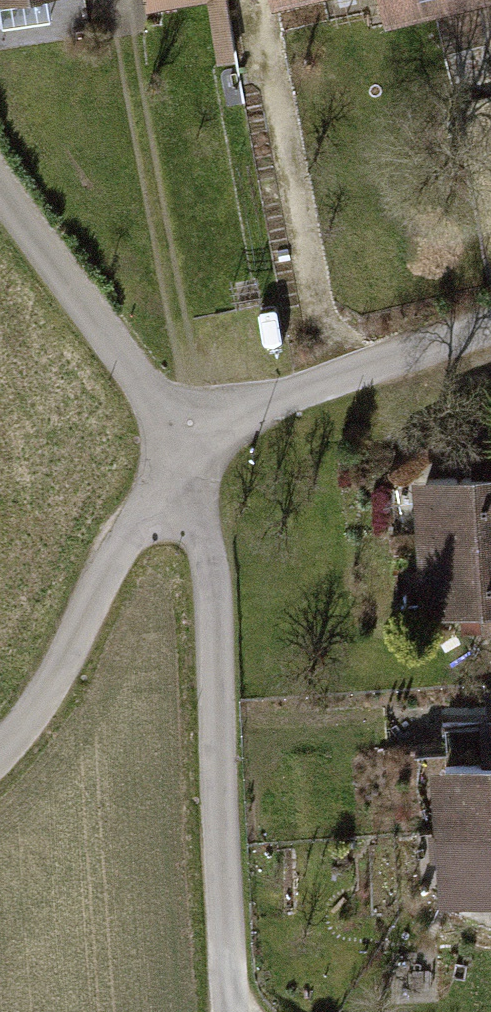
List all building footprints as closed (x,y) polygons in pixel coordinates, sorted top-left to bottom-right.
[(51,18),(49,0),(0,0),(0,24),(51,18)] [(220,56),(236,53),(228,0),(212,0),(220,56)] [(386,13),(439,0),(383,0),(386,13)] [(416,538),(490,535),(490,438),(470,439),(471,461),(414,464),(416,538)] [(416,538),(419,604),(476,602),(477,631),(490,631),(490,535),(416,538)] [(433,815),(490,811),(490,715),(480,716),(483,751),(430,756),(433,815)] [(433,815),(438,887),(490,883),(490,811),(433,815)]
